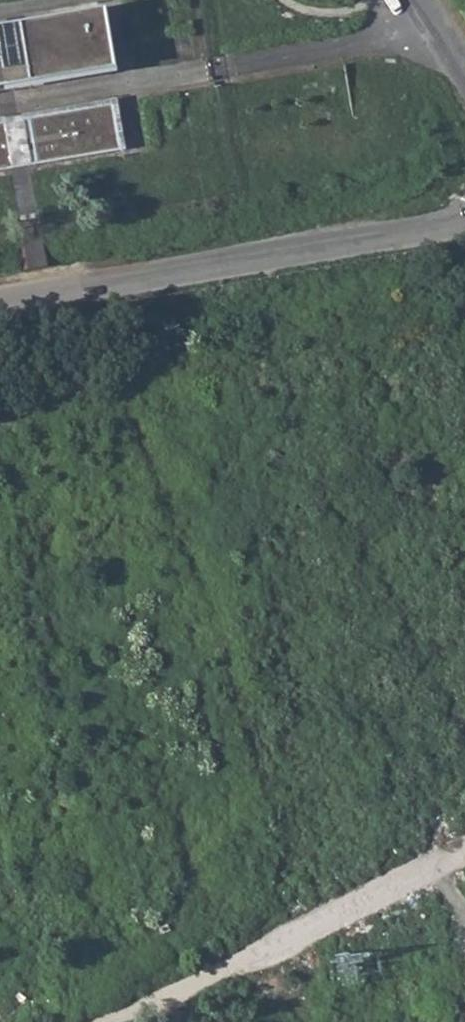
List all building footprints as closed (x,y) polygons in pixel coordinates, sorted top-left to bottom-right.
[(10,70),(12,86),(104,70),(93,9),(0,25),(0,72),(10,70)] [(12,86),(10,70),(0,72),(0,88),(12,86)] [(0,123),(0,172),(9,170),(8,163),(25,160),(26,167),(117,152),(109,104),(18,119),(21,135),(4,137),(1,122),(0,123)] [(18,119),(1,122),(4,137),(21,135),(18,119)] [(25,160),(8,163),(9,170),(26,167),(25,160)]
